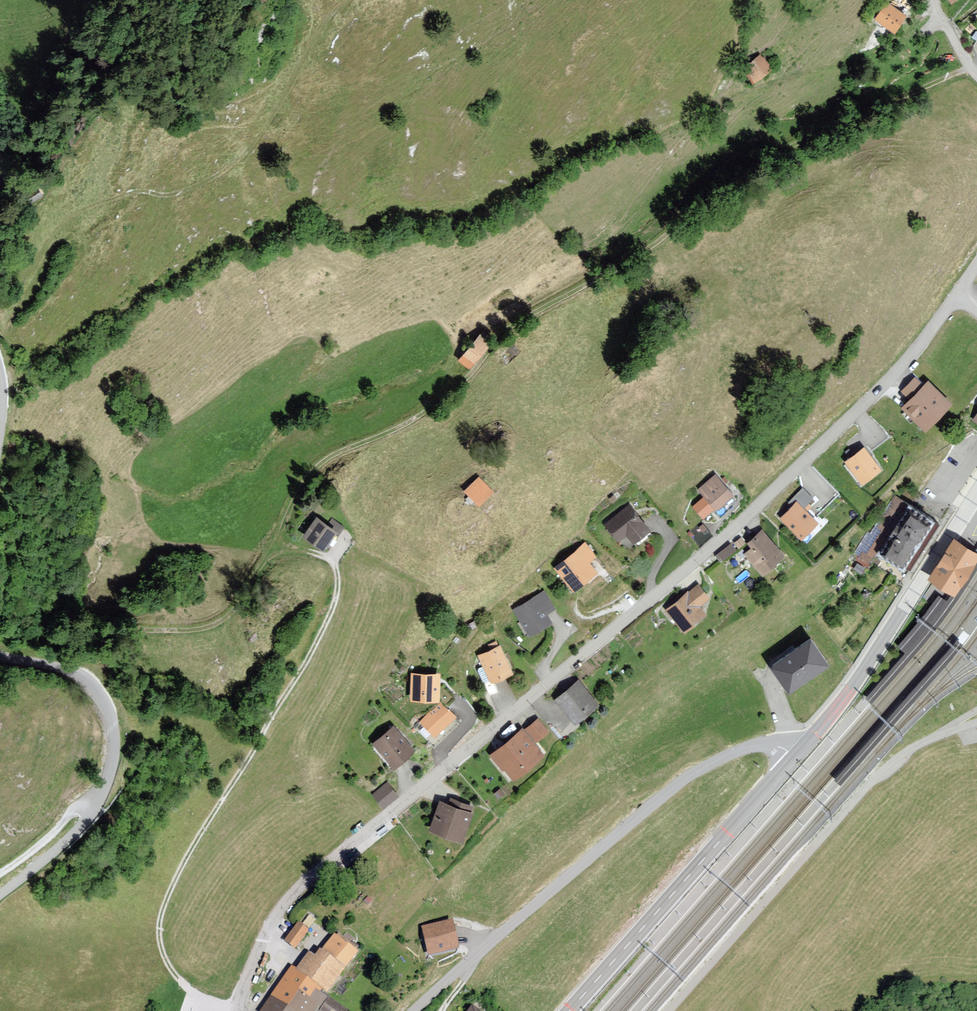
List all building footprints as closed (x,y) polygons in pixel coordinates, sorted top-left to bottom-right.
[(910,16),(887,1),(873,21),(896,36),(910,16)] [(757,55),(738,69),(749,84),(768,70),(757,55)] [(479,334),(456,361),(469,371),(491,344),(479,334)] [(952,400),(928,377),(923,382),(914,375),(900,389),(909,397),(901,405),(925,430),(952,400)] [(863,444),(844,458),(862,481),(882,466),(863,444)] [(734,495),(716,474),(698,490),(717,510),(734,495)] [(472,480),(456,495),(471,509),(486,494),(472,480)] [(779,514),(802,536),(819,520),(808,508),(812,504),(809,501),(814,496),(803,486),(788,500),(791,503),(779,514)] [(627,505),(599,525),(614,545),(623,538),(629,545),(647,532),(627,505)] [(929,525),(905,509),(878,552),(902,567),(929,525)] [(323,528),(311,519),(297,538),(318,553),(331,535),(336,538),(342,529),(329,520),(323,528)] [(691,530),(699,541),(712,533),(704,521),(691,530)] [(747,551),(740,556),(757,576),(780,557),(759,532),(742,545),(747,551)] [(953,534),(929,574),(945,584),(955,590),(976,555),(976,549),(959,538),(953,534)] [(732,541),(716,552),(722,560),(738,548),(732,541)] [(582,545),(550,569),(568,594),(594,575),(586,563),(592,558),(582,545)] [(695,585),(661,611),(679,634),(703,617),(696,607),(706,600),(695,585)] [(542,592),(509,609),(525,639),(549,626),(544,617),(553,612),(542,592)] [(829,661),(811,636),(772,663),(790,688),(829,661)] [(499,647),(476,656),(486,683),(510,674),(499,647)] [(436,676),(407,674),(406,702),(435,704),(436,676)] [(582,679),(557,699),(577,723),(601,703),(582,679)] [(440,703),(421,720),(434,734),(454,715),(440,703)] [(391,728),(369,744),(389,770),(411,753),(391,728)] [(525,731),(494,754),(516,783),(547,759),(525,731)] [(398,794),(387,781),(373,793),(383,806),(398,794)] [(469,809),(439,800),(430,831),(460,839),(469,809)] [(451,920),(422,927),(428,953),(458,947),(451,920)] [(305,932),(295,925),(281,944),(292,951),(305,932)] [(332,930),(314,956),(307,951),(294,970),(290,968),(260,1010),(313,1010),(318,1003),(330,1010),(359,1010),(331,992),(360,949),(332,930)]
